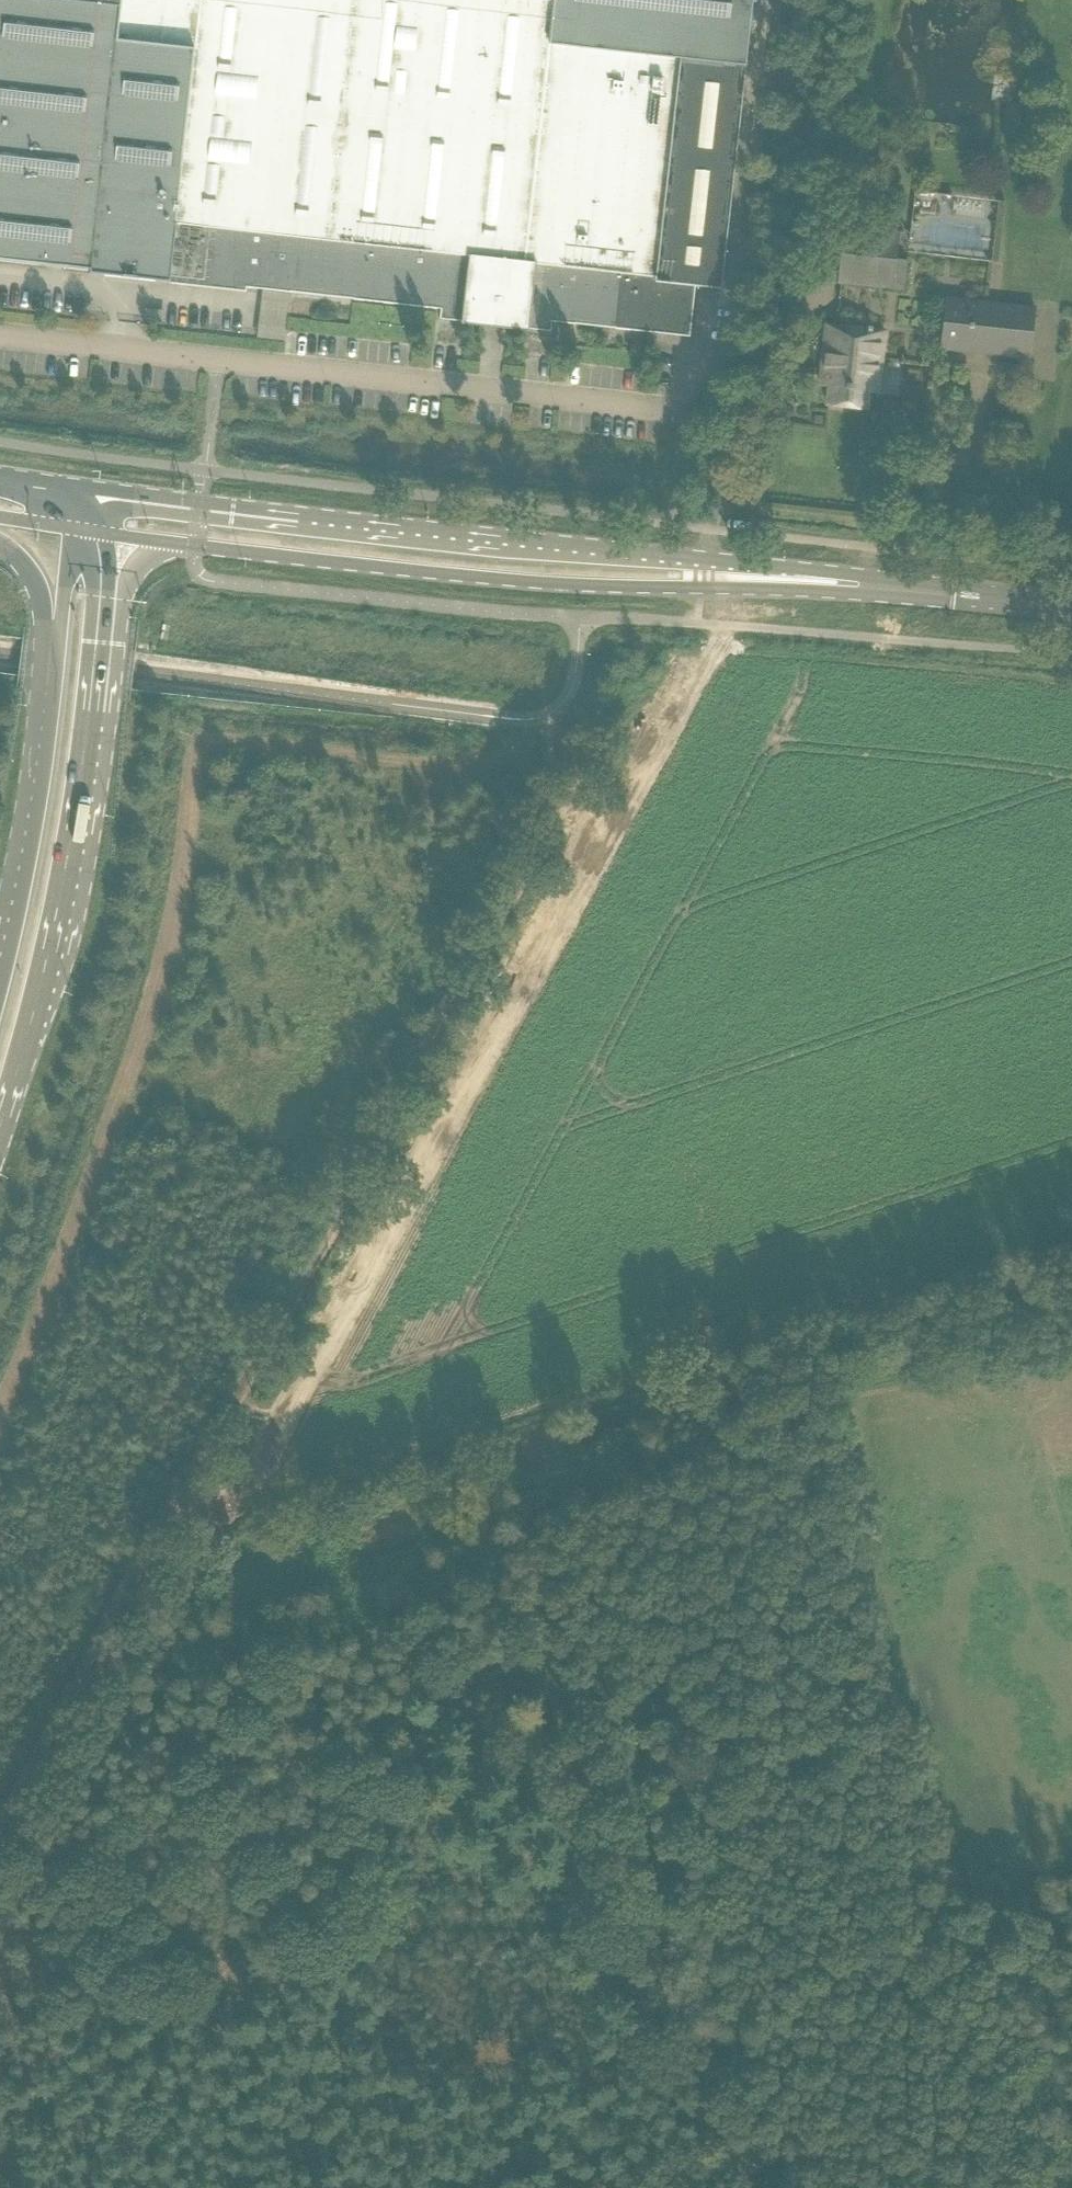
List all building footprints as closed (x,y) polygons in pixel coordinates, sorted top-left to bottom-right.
[(85,270),(85,274),(102,276),(103,272),(154,278),(154,281),(171,283),(172,276),(245,284),(244,288),(440,310),(439,320),(463,322),(464,312),(527,319),(526,329),(550,332),(552,322),(573,324),(574,319),(616,324),(616,329),(649,333),(649,328),(683,331),(688,287),(720,290),(753,0),(0,0),(0,261),(85,270)] [(758,67),(769,69),(778,25),(767,23),(758,67)] [(906,142),(891,141),(889,155),(905,157),(906,142)] [(836,278),(893,285),(897,231),(843,225),(836,278)] [(942,348),(1029,358),(1034,310),(947,300),(942,348)] [(830,371),(826,405),(866,410),(870,376),(879,377),(884,334),(826,328),(821,370),(830,371)]
